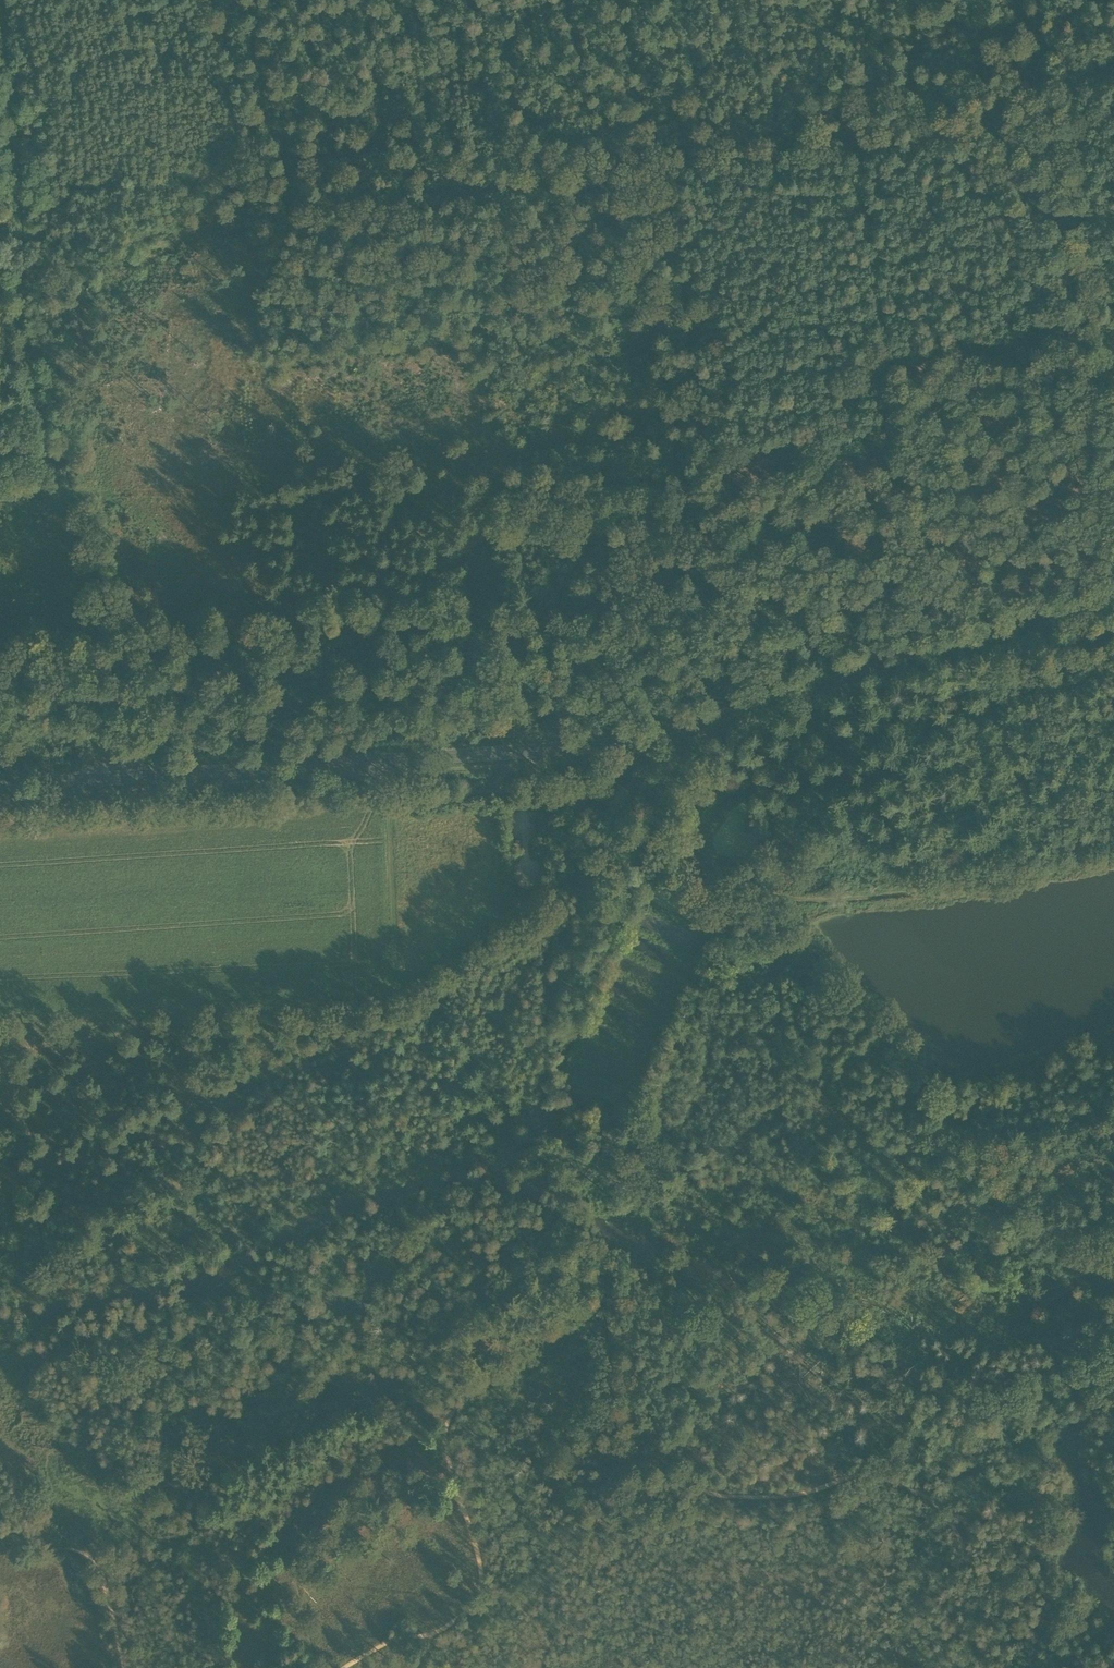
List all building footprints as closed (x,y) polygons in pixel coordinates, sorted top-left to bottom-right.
[(528,277),(537,277),(537,263),(528,263),(528,277)] [(579,812),(578,803),(578,798),(578,792),(564,793),(565,807),(573,806),(573,812),(579,812)]
